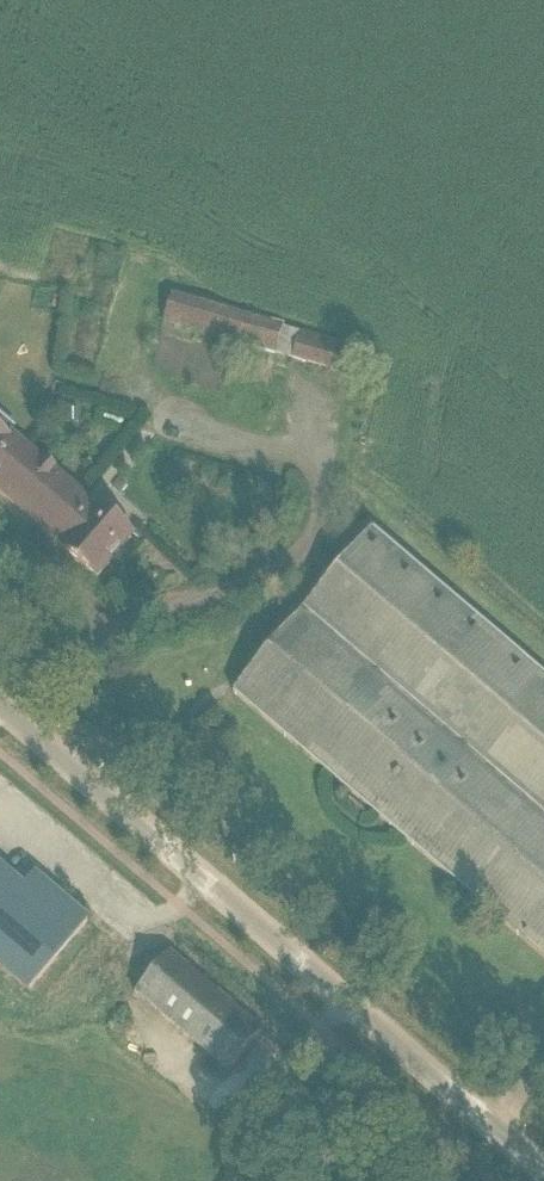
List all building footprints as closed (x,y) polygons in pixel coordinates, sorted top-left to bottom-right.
[(164,322),(347,376),(355,347),(300,331),(299,334),(283,329),(283,326),(172,293),(164,322)] [(11,433),(18,425),(0,410),(0,429),(7,435),(10,432),(11,433)] [(56,472),(11,433),(10,432),(7,435),(0,429),(0,494),(21,512),(56,472)] [(64,550),(97,578),(133,536),(98,505),(97,506),(56,472),(21,512),(65,549),(64,550)] [(232,693),(543,960),(543,678),(373,530),(232,693)] [(168,577),(174,571),(149,546),(143,551),(168,577)] [(28,992),(87,923),(52,893),(41,906),(0,871),(0,969),(28,992)] [(261,1034),(168,955),(134,995),(227,1074),(261,1034)]
